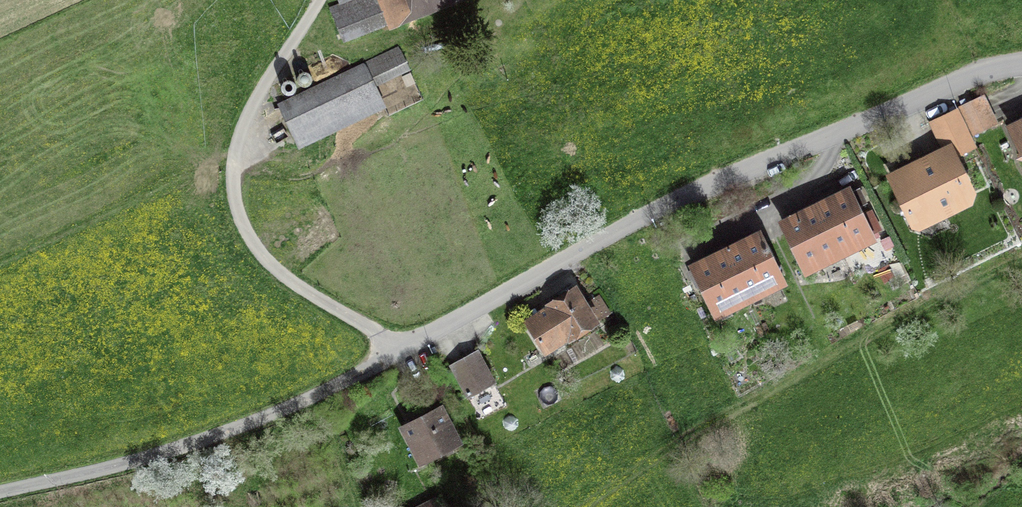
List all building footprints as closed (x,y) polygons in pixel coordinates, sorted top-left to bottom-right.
[(338,2),(329,6),(343,41),(387,24),(389,27),(454,0),(337,0),(338,2)] [(410,69),(399,45),(277,102),(298,147),(387,105),(377,84),(410,69)] [(301,83),(307,84),(311,80),(312,75),(308,70),(303,70),(298,73),(298,79),(301,83)] [(407,86),(416,81),(411,72),(402,76),(407,86)] [(285,90),(290,91),(294,87),(295,82),(291,78),(286,78),(282,81),(282,86),(285,90)] [(984,91),(959,103),(974,133),(999,121),(984,91)] [(961,155),(976,147),(957,106),(927,120),(939,146),(885,171),(913,230),(981,198),(961,155)] [(1005,122),(1018,146),(1015,153),(1021,154),(1021,114),(1005,122)] [(850,182),(812,200),(839,257),(877,238),(850,182)] [(812,200),(777,217),(805,273),(839,257),(812,200)] [(762,226),(724,244),(751,300),(789,282),(762,226)] [(886,250),(895,246),(890,236),(881,241),(886,250)] [(751,300),(724,244),(689,261),(716,317),(751,300)] [(877,269),(883,282),(895,276),(890,264),(877,269)] [(861,294),(872,287),(866,277),(855,285),(861,294)] [(601,319),(577,281),(569,286),(568,284),(544,299),(546,303),(534,311),(535,312),(524,319),(545,351),(568,337),(569,339),(601,319)] [(488,384),(497,380),(480,347),(449,363),(466,396),(470,394),(476,405),(494,395),(488,384)] [(419,464),(464,440),(443,401),(398,424),(419,464)] [(436,494),(410,506),(442,506),(436,494)]
